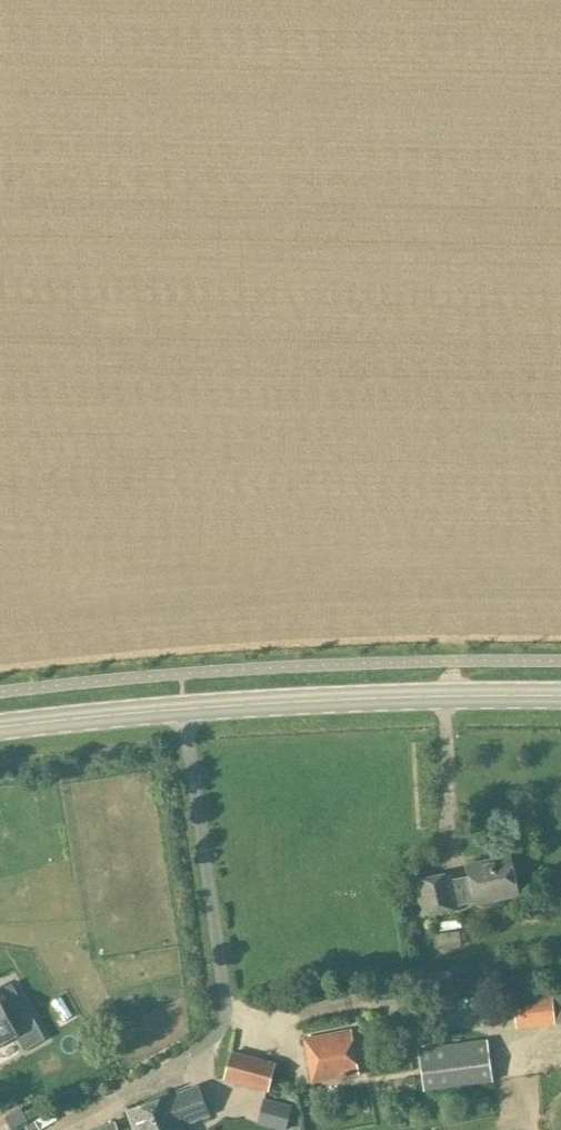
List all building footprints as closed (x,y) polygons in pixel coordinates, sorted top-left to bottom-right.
[(470,876),(454,879),(453,872),(415,880),(422,916),(460,909),(460,907),(476,904),(476,905),(519,896),(511,857),(468,866),(470,876)] [(560,1023),(560,995),(552,996),(552,994),(514,998),(517,1027),(560,1023)] [(16,1036),(25,1052),(46,1040),(28,1009),(8,1018),(0,1002),(0,1045),(16,1036)] [(351,1030),(304,1039),(312,1084),(359,1075),(351,1030)] [(425,1090),(494,1081),(488,1041),(420,1050),(425,1090)] [(277,1064),(232,1052),(223,1081),(268,1093),(277,1064)] [(173,1095),(184,1124),(166,1129),(184,1129),(183,1126),(211,1116),(200,1085),(173,1095)] [(172,1095),(128,1111),(135,1129),(166,1129),(184,1124),(173,1095),(172,1095)] [(264,1100),(258,1126),(274,1129),(285,1129),(292,1107),(264,1100)] [(5,1129),(9,1129),(29,1118),(21,1105),(0,1118),(0,1121),(5,1129)] [(92,1129),(119,1129),(116,1121),(92,1129)]
